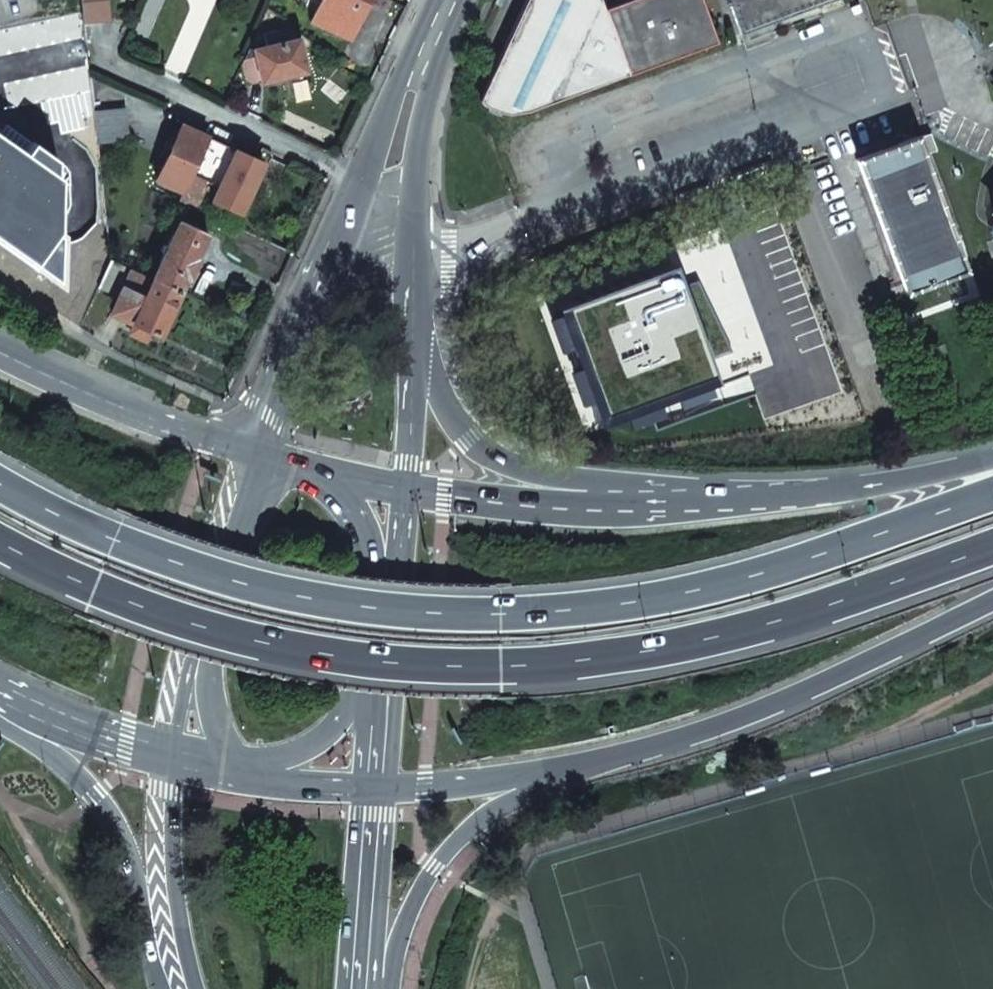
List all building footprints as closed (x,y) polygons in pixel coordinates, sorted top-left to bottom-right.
[(83,24),(104,21),(109,20),(107,0),(81,0),(83,24)] [(309,20),(350,39),(368,0),(319,0),(309,20)] [(480,100),(480,101),(487,108),(500,115),(506,116),(514,115),(520,114),(525,111),(629,75),(607,17),(604,9),(601,0),(588,0),(576,5),(574,0),(526,0),(480,100)] [(655,0),(628,0),(613,5),(604,9),(607,17),(655,0)] [(718,43),(702,0),(655,0),(607,17),(629,75),(718,43)] [(740,35),(834,0),(727,0),(740,35)] [(241,66),(245,85),(305,71),(298,39),(288,42),(285,29),(263,34),(266,47),(255,49),(257,57),(244,60),(241,66)] [(94,112),(98,143),(129,140),(126,108),(94,112)] [(182,124),(157,179),(183,191),(183,192),(209,137),(182,124)] [(926,134),(916,137),(857,159),(906,292),(965,270),(958,252),(922,155),(933,151),(926,134)] [(58,278),(59,178),(54,174),(56,160),(33,144),(26,154),(0,135),(0,237),(58,278)] [(183,191),(178,200),(196,208),(207,183),(217,188),(212,200),(239,213),(263,163),(209,137),(183,192),(183,191)] [(151,258),(144,274),(180,291),(186,277),(189,278),(197,258),(195,257),(206,233),(179,220),(173,234),(167,232),(161,245),(167,247),(160,262),(151,258)] [(992,260),(992,239),(981,244),(988,262),(992,260)] [(965,271),(988,262),(981,244),(958,252),(965,270),(965,271)] [(711,374),(669,263),(561,304),(602,414),(711,374)] [(111,313),(160,335),(180,291),(144,274),(132,269),(111,313)]
